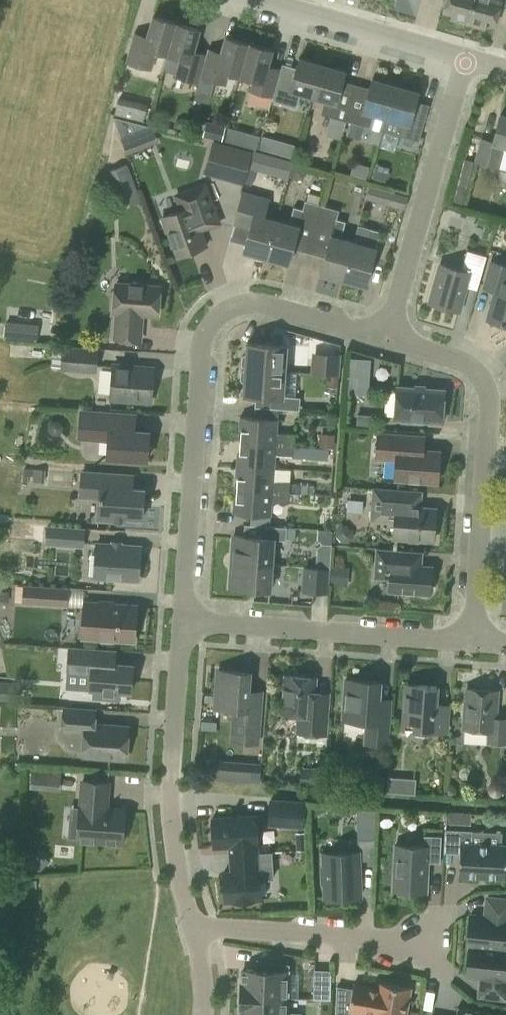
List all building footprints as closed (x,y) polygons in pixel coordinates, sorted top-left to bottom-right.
[(467,24),(474,0),(446,0),(443,10),(451,13),(450,19),(467,24)] [(467,24),(484,29),(485,23),(495,26),(501,4),(505,6),(505,0),(474,0),(467,24)] [(166,54),(167,55),(175,24),(152,17),(147,35),(134,32),(125,63),(152,70),(157,52),(166,54)] [(199,30),(175,24),(167,55),(166,54),(162,68),(173,72),(172,76),(199,83),(200,77),(201,77),(209,48),(208,48),(206,53),(193,49),(199,30)] [(226,84),(229,73),(240,76),(249,45),(226,38),(222,52),(209,48),(201,77),(226,84)] [(249,45),(240,76),(250,79),(246,90),(272,97),(281,68),(268,64),(272,51),(249,45)] [(297,106),(300,94),(313,97),(324,57),(313,54),(311,62),(299,59),(295,72),(281,69),(281,68),(272,97),(273,97),(272,100),(286,104),(297,106)] [(324,57),(313,97),(324,100),(321,114),(331,117),(326,135),(340,139),(345,121),(356,84),(342,80),(345,72),(333,68),(335,60),(324,57)] [(386,118),(397,78),(387,75),(385,82),(373,79),(370,88),(356,84),(345,121),(351,122),(347,134),(361,137),(364,126),(370,127),(373,115),(386,118)] [(397,78),(386,118),(408,124),(403,144),(416,148),(418,142),(419,142),(427,111),(414,108),(418,91),(406,88),(408,81),(397,78)] [(118,96),(114,112),(143,120),(147,104),(118,96)] [(497,168),(504,146),(505,146),(505,115),(500,114),(492,142),(481,138),(475,162),(497,168)] [(113,117),(120,137),(149,126),(113,117)] [(173,127),(184,131),(187,120),(180,118),(175,121),(173,127)] [(206,122),(203,135),(221,140),(224,126),(206,122)] [(255,149),(259,135),(249,132),(245,146),(255,149)] [(260,149),(268,151),(272,139),(264,137),(260,149)] [(214,139),(205,169),(243,180),(252,150),(214,139)] [(269,170),(273,156),(255,151),(251,166),(269,170)] [(126,164),(108,171),(122,209),(141,201),(126,164)] [(377,164),(373,177),(385,180),(388,167),(377,164)] [(305,169),(293,166),(290,176),(298,178),(304,175),(305,169)] [(207,244),(201,228),(197,218),(212,212),(201,185),(183,192),(189,206),(163,215),(178,255),(207,244)] [(371,185),(368,198),(390,204),(393,192),(371,185)] [(265,256),(276,219),(263,215),(268,199),(242,191),(235,217),(251,221),(243,250),(265,256)] [(293,206),(288,222),(276,219),(265,256),(288,263),(296,234),(312,238),(321,204),(305,199),(302,208),(293,206)] [(342,278),(353,240),(340,237),(345,221),(336,218),(339,209),(321,204),(312,238),(328,243),(320,272),(342,278)] [(370,227),(365,244),(353,240),(342,278),(365,285),(380,230),(370,227)] [(429,301),(458,310),(465,287),(477,290),(487,255),(466,250),(461,269),(440,262),(429,301)] [(489,259),(481,288),(494,291),(486,317),(505,323),(505,264),(489,259)] [(142,312),(157,313),(159,284),(116,281),(114,310),(116,310),(114,336),(140,338),(142,312)] [(5,321),(3,339),(36,342),(37,323),(5,321)] [(243,366),(245,366),(245,367),(285,370),(287,344),(247,341),(246,353),(244,353),(242,355),(241,364),(243,366)] [(62,366),(94,368),(96,348),(64,346),(62,366)] [(340,354),(311,352),(310,372),(327,373),(338,374),(340,354)] [(370,359),(350,358),(350,371),(370,373),(370,359)] [(110,397),(150,400),(150,396),(154,393),(155,385),(152,381),(153,366),(113,363),(110,397)] [(283,394),(285,370),(245,367),(245,368),(243,368),(240,370),(240,378),(242,381),(244,381),(243,393),(271,395),(270,407),(299,409),(300,396),(283,394)] [(338,374),(327,373),(326,386),(337,386),(338,374)] [(393,417),(441,420),(444,388),(396,384),(393,417)] [(293,434),(276,433),(277,417),(278,417),(279,408),(254,407),(253,415),(240,414),(239,416),(241,416),(239,439),(292,443),(293,434)] [(147,442),(148,430),(136,430),(137,414),(94,410),(78,410),(77,435),(108,437),(107,454),(146,457),(146,454),(149,452),(150,444),(147,442)] [(373,415),(357,415),(356,425),(372,426),(373,415)] [(437,480),(439,450),(424,448),(426,435),(377,431),(375,460),(395,461),(394,476),(437,480)] [(334,447),(335,434),(320,433),(319,446),(334,447)] [(292,443),(239,439),(238,463),(273,465),(274,454),(291,455),(292,443)] [(291,460),(291,468),(300,468),(301,460),(291,460)] [(273,465),(238,463),(236,486),(289,490),(289,482),(272,481),(273,465)] [(142,515),(144,487),(132,487),(133,474),(81,470),(80,488),(99,490),(97,515),(124,517),(124,514),(142,515)] [(270,514),(271,502),(298,503),(299,494),(289,494),(289,490),(236,486),(234,510),(232,510),(232,511),(270,514)] [(432,539),(435,507),(421,506),(423,491),(372,487),(370,521),(393,523),(392,536),(432,539)] [(271,562),(272,537),(285,538),(285,537),(295,537),(296,527),(286,526),(286,525),(261,523),(260,535),(233,533),(231,559),(271,562)] [(353,529),(347,523),(341,523),(336,527),(336,534),(342,540),(348,540),(353,536),(353,529)] [(46,525),(45,545),(84,547),(85,528),(46,525)] [(96,541),(93,575),(137,578),(138,571),(140,570),(141,566),(141,563),(138,561),(140,544),(96,541)] [(316,567),(327,568),(330,568),(331,544),(321,543),(317,547),(316,567)] [(429,592),(431,565),(415,564),(416,551),(377,548),(375,579),(389,580),(388,589),(429,592)] [(269,588),(271,562),(231,559),(229,585),(269,588)] [(327,568),(316,567),(303,566),(301,592),(325,593),(327,568)] [(349,567),(332,566),(330,585),(347,586),(349,567)] [(16,583),(15,599),(65,603),(66,587),(16,583)] [(0,602),(8,602),(9,592),(1,591),(0,602)] [(80,635),(133,639),(135,603),(83,599),(80,635)] [(129,690),(131,662),(92,660),(93,648),(68,646),(66,674),(90,676),(89,687),(93,687),(93,695),(116,697),(117,689),(129,690)] [(214,706),(233,707),(232,719),(231,739),(257,741),(260,690),(247,689),(248,671),(216,668),(214,706)] [(296,730),(323,732),(325,706),(312,705),(314,675),(284,673),(281,711),(298,712),(296,730)] [(346,678),(343,718),(364,720),(363,744),(389,746),(392,698),(379,696),(380,681),(346,678)] [(0,681),(0,701),(18,702),(19,683),(0,681)] [(448,704),(434,703),(436,685),(406,683),(404,727),(446,730),(448,704)] [(464,727),(488,729),(486,743),(505,744),(505,717),(495,717),(497,690),(467,687),(464,727)] [(124,756),(126,724),(93,722),(94,708),(62,705),(61,728),(83,730),(82,753),(124,756)] [(216,761),(215,777),(252,780),(253,764),(216,761)] [(301,765),(300,782),(321,783),(322,766),(301,765)] [(43,789),(45,768),(32,767),(30,788),(43,789)] [(378,791),(385,791),(387,777),(379,776),(378,791)] [(108,782),(82,780),(78,839),(122,843),(122,834),(127,834),(128,818),(123,817),(124,809),(103,807),(103,802),(107,802),(108,782)] [(303,826),(304,802),(270,799),(269,823),(303,826)] [(375,834),(374,810),(358,810),(359,834),(375,834)] [(257,848),(257,844),(258,844),(256,815),(212,818),(214,846),(230,845),(230,854),(236,854),(236,858),(271,856),(280,855),(280,847),(257,848)] [(445,829),(444,852),(460,853),(459,875),(505,877),(505,863),(505,845),(472,843),(472,830),(445,829)] [(309,850),(308,832),(295,832),(296,850),(309,850)] [(424,835),(423,846),(395,844),(393,890),(398,890),(397,894),(414,895),(414,891),(426,892),(428,862),(440,862),(441,836),(424,835)] [(322,882),(324,882),(325,898),(360,896),(358,851),(323,853),(324,868),(322,869),(322,882)] [(260,878),(273,878),(271,856),(236,858),(230,858),(231,871),(223,872),(225,901),(261,898),(260,878)] [(490,913),(489,917),(470,915),(467,945),(505,949),(505,900),(487,898),(486,910),(487,912),(488,913),(490,913)] [(467,945),(467,946),(469,946),(466,975),(486,977),(485,981),(484,981),(483,981),(482,982),(481,983),(480,995),(504,998),(505,980),(505,949),(467,945)] [(242,983),(241,983),(240,997),(286,998),(287,967),(288,967),(288,965),(258,960),(257,961),(259,962),(259,970),(243,969),(242,983)] [(336,1014),(349,1014),(350,1011),(372,1014),(406,1014),(410,987),(378,981),(377,987),(353,983),(352,989),(337,986),(336,1014)] [(330,999),(331,985),(315,984),(314,999),(330,999)] [(286,1013),(286,998),(240,997),(240,1009),(241,1010),(241,1014),(300,1014),(286,1013)]
